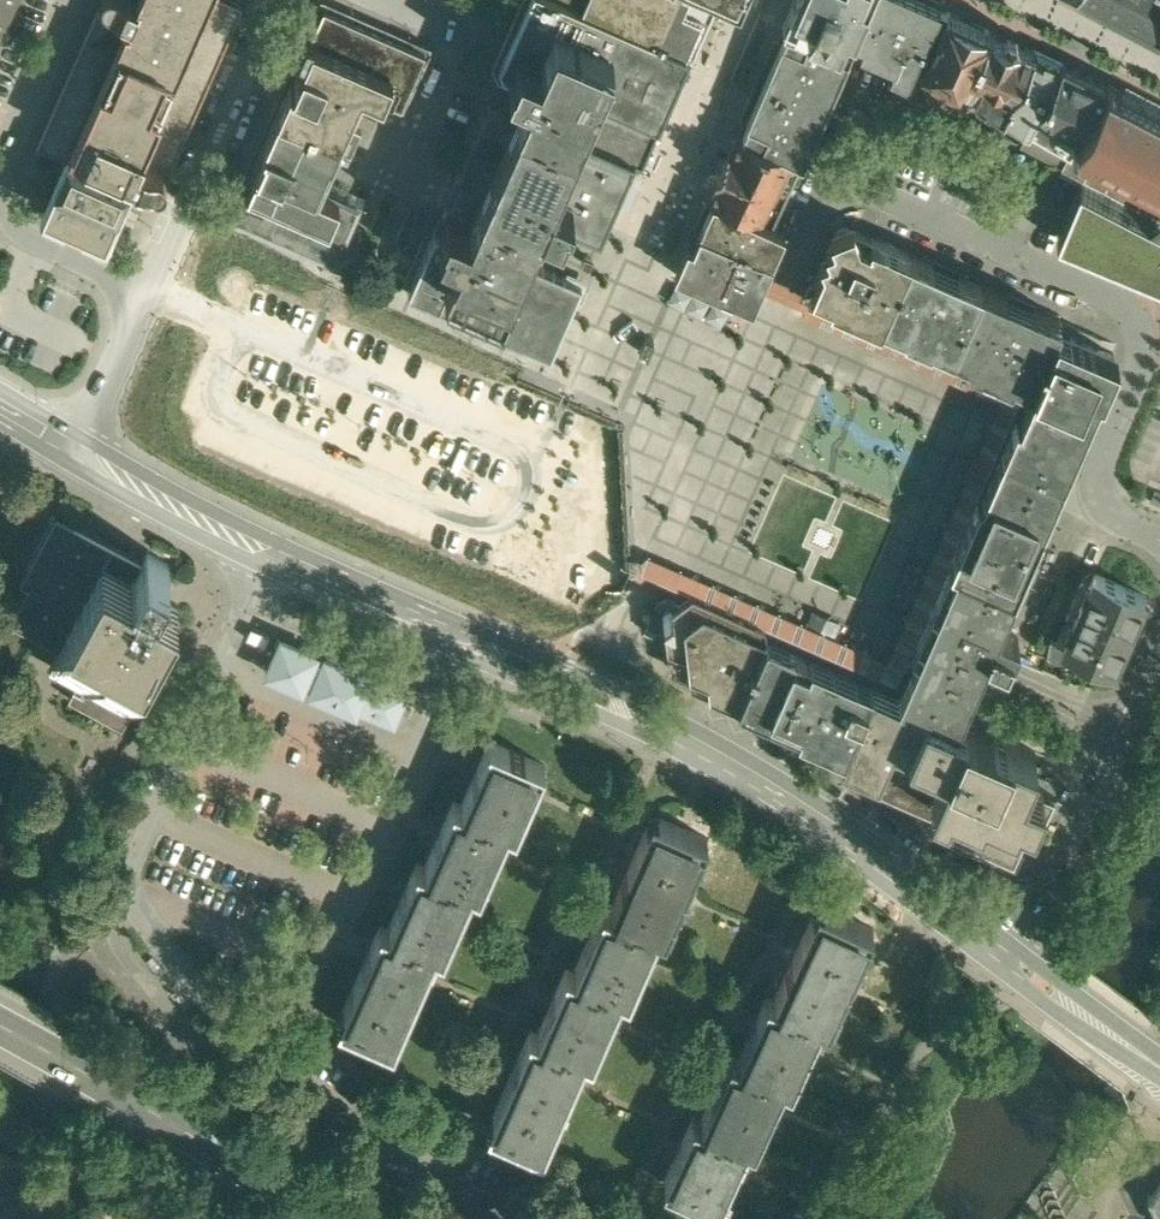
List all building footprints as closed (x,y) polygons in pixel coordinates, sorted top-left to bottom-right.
[(2,26),(14,0),(0,0),(0,25),(2,26)] [(139,3),(131,0),(103,0),(102,2),(103,5),(104,7),(106,9),(108,11),(106,15),(98,12),(40,144),(71,158),(49,209),(103,233),(130,172),(155,183),(158,183),(162,182),(164,180),(166,179),(167,176),(167,174),(167,171),(166,169),(164,166),(160,165),(162,160),(171,164),(241,5),(230,0),(141,0),(139,3)] [(561,0),(530,0),(502,65),(505,73),(530,84),(519,108),(577,133),(592,98),(658,127),(689,56),(561,0)] [(689,56),(713,0),(561,0),(689,56)] [(791,6),(795,8),(787,26),(789,26),(839,48),(848,28),(856,31),(869,0),(793,0),(791,6)] [(932,0),(869,0),(856,31),(854,35),(863,39),(860,46),(881,55),(877,64),(907,77),(914,61),(938,7),(940,3),(932,0)] [(1159,35),(1159,0),(1093,0),(1159,35)] [(325,5),(279,109),(338,135),(342,124),(343,124),(345,125),(362,86),(402,103),(426,49),(325,5)] [(990,29),(938,7),(914,61),(959,86),(990,29)] [(839,48),(789,26),(784,39),(782,38),(764,80),(826,107),(849,53),(839,48)] [(1034,49),(990,29),(990,30),(990,29),(959,86),(1003,111),(1034,49)] [(1062,62),(1034,49),(1003,111),(1029,126),(1062,62)] [(1105,83),(1062,62),(1029,126),(1030,127),(1020,144),(1062,165),(1106,84),(1105,84),(1105,83)] [(764,80),(747,119),(748,119),(742,132),(790,154),(803,160),(826,107),(764,80)] [(1120,89),(1119,90),(1107,83),(1106,84),(1062,165),(1063,165),(1059,171),(1080,182),(1057,238),(1159,281),(1159,110),(1120,89)] [(577,133),(519,108),(515,117),(490,106),(460,176),(485,187),(482,195),(539,220),(542,213),(601,238),(631,167),(573,142),(577,133)] [(338,135),(279,109),(232,213),(334,257),(358,203),(318,186),(335,147),(334,146),(333,146),(338,135)] [(345,125),(343,124),(334,146),(335,147),(351,154),(361,132),(345,125)] [(742,132),(738,130),(708,194),(713,197),(760,219),(790,154),(742,132)] [(760,219),(713,197),(700,228),(772,260),(785,230),(760,219)] [(581,282),(523,256),(534,230),(477,205),(471,220),(449,211),(444,223),(440,221),(410,291),(551,352),(581,282)] [(869,242),(860,238),(854,222),(831,231),(834,238),(833,240),(826,243),(829,249),(828,252),(821,254),(823,261),(814,283),(818,285),(819,291),(830,296),(833,293),(834,292),(868,307),(869,313),(882,319),(910,256),(870,239),(869,242)] [(772,260),(700,228),(693,242),(688,240),(681,255),(687,258),(686,259),(759,291),(772,260)] [(982,284),(911,253),(910,256),(882,319),(953,350),(982,284)] [(759,291),(686,259),(680,272),(732,295),(739,291),(756,298),(759,291)] [(1060,318),(982,284),(953,350),(1032,384),(1060,318)] [(1058,328),(1019,413),(1013,426),(1005,445),(1063,470),(1099,389),(1102,391),(1118,354),(1058,328)] [(1016,412),(1011,424),(1013,426),(1019,413),(1016,412)] [(994,471),(956,559),(1013,584),(1052,495),(1063,470),(1005,445),(994,471)] [(143,561),(56,514),(21,581),(29,585),(10,621),(59,647),(54,656),(83,671),(69,698),(123,727),(151,676),(142,671),(178,605),(154,592),(170,564),(147,552),(143,561)] [(867,558),(875,535),(838,522),(826,556),(844,562),(848,552),(867,558)] [(1013,584),(956,559),(899,690),(956,715),(975,671),(987,644),(1006,653),(1009,644),(1013,645),(1018,632),(996,623),(1013,584)] [(1145,595),(1096,574),(1065,646),(1063,649),(1073,654),(1112,670),(1145,595)] [(765,620),(755,615),(749,620),(697,597),(693,600),(767,632),(765,620)] [(767,632),(693,600),(674,614),(673,615),(672,614),(665,621),(667,642),(676,646),(679,673),(738,699),(767,632)] [(672,603),(663,609),(663,610),(672,614),(673,615),(674,614),(673,603),(672,603)] [(872,679),(767,632),(738,699),(844,745),(872,679)] [(339,657),(331,658),(325,656),(323,659),(316,656),(317,653),(281,637),(266,673),(356,711),(370,679),(371,676),(350,666),(352,660),(346,658),(339,657)] [(1065,646),(1051,640),(1048,658),(1068,667),(1073,654),(1063,649),(1065,646)] [(405,694),(370,679),(356,711),(395,727),(409,693),(406,691),(405,694)] [(899,690),(872,679),(844,745),(859,752),(849,776),(943,817),(937,831),(987,853),(990,845),(1013,856),(1027,825),(1037,830),(1054,792),(1023,779),(1036,750),(956,715),(899,690)] [(545,765),(491,741),(462,806),(509,826),(516,830),(545,765)] [(462,806),(454,803),(426,867),(472,888),(480,891),(509,826),(462,806)] [(708,838),(659,817),(655,829),(648,826),(611,910),(658,931),(666,934),(708,838)] [(426,867),(418,864),(389,929),(436,949),(444,952),(472,888),(426,867)] [(611,910),(604,907),(575,972),(622,993),(629,996),(658,931),(611,910)] [(825,907),(820,918),(814,915),(776,1000),(822,1021),(829,1024),(873,929),(825,907)] [(389,929),(381,925),(344,1011),(349,1013),(345,1024),(393,1045),(436,949),(389,929)] [(575,972),(567,969),(539,1034),(585,1055),(593,1058),(622,993),(575,972)] [(776,1000),(768,996),(738,1060),(785,1081),(792,1085),(822,1021),(776,1000)] [(531,1031),(493,1116),(499,1118),(494,1129),(543,1151),(585,1055),(539,1034),(531,1031)] [(738,1060),(731,1056),(701,1121),(747,1142),(755,1146),(785,1081),(738,1060)] [(701,1121),(694,1117),(664,1182),(718,1207),(747,1142),(701,1121)] [(1147,1192),(1159,1218),(1159,1173),(1147,1192)]
